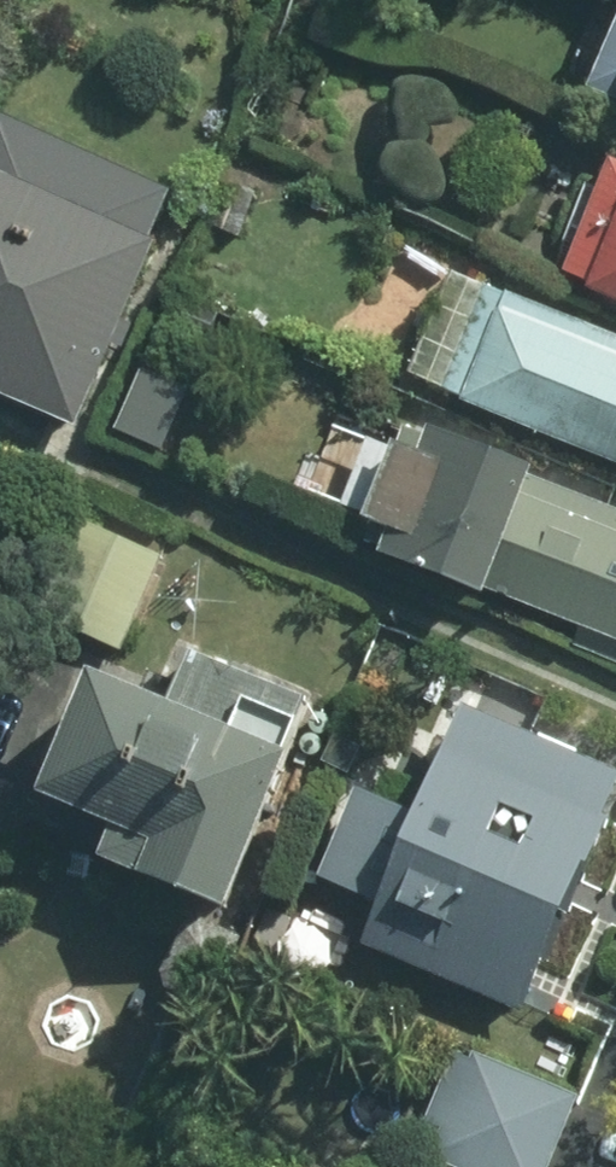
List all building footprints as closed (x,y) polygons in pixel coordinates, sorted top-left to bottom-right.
[(5,138),(0,148),(0,391),(93,436),(181,250),(172,244),(184,218),(5,138)] [(269,198),(232,181),(211,225),(248,244),(269,198)] [(615,296),(615,212),(585,282),(615,296)] [(506,290),(462,398),(615,460),(615,334),(506,290)] [(174,325),(216,345),(231,317),(189,296),(174,325)] [(193,393),(140,369),(110,437),(163,461),(193,393)] [(615,659),(615,500),(461,434),(458,442),(427,429),(417,454),(388,443),(358,514),(415,538),(406,559),(587,636),(584,645),(615,659)] [(178,562),(93,521),(49,615),(135,654),(178,562)] [(136,874),(266,926),(335,772),(319,765),(334,733),(325,729),(334,706),(219,663),(197,714),(137,688),(84,810),(153,835),(136,874)] [(491,716),(445,828),(386,798),(343,887),(407,918),(390,952),(544,1019),(615,851),(615,769),(491,716)] [(594,1100),(473,1046),(437,1126),(456,1133),(444,1160),(459,1166),(565,1166),(594,1100)]
